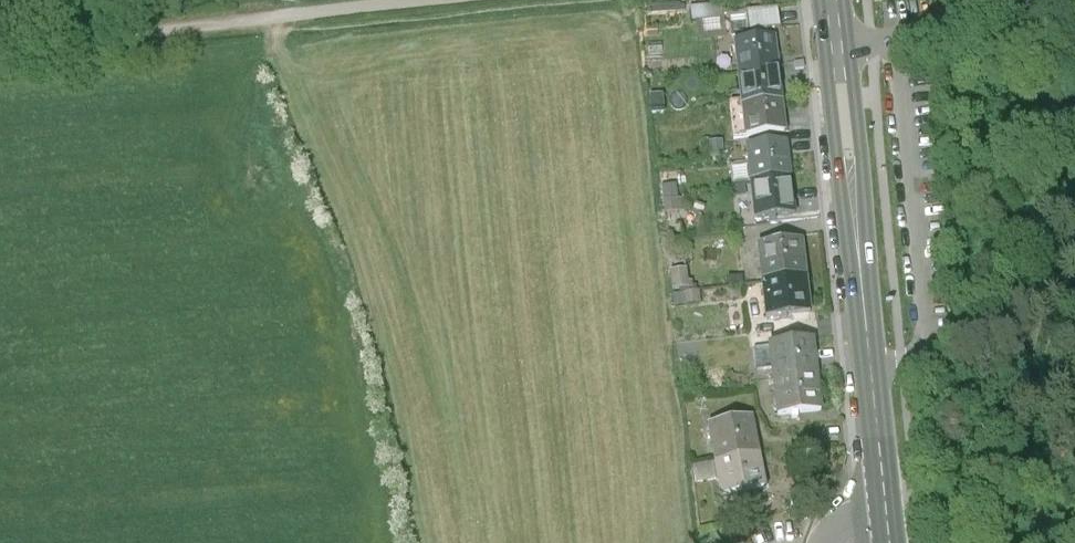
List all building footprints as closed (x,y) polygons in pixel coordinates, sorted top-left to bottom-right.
[(683,17),(683,9),(646,12),(646,20),(683,17)] [(715,26),(713,12),(689,14),(690,29),(715,26)] [(779,36),(777,19),(729,25),(731,42),(779,36)] [(774,44),(733,48),(736,77),(777,73),(774,44)] [(777,73),(736,77),(739,104),(780,100),(777,73)] [(660,95),(648,96),(650,121),(662,120),(660,95)] [(784,138),(780,100),(739,104),(743,143),(784,138)] [(720,146),(706,148),(708,165),(722,163),(720,146)] [(747,153),(750,187),(789,184),(786,149),(747,153)] [(676,203),(673,184),(657,187),(660,205),(676,203)] [(792,219),(789,184),(750,187),(753,222),(792,219)] [(684,217),(682,205),(662,208),(664,220),(684,217)] [(757,251),(761,287),(803,282),(798,246),(757,251)] [(687,287),(684,275),(666,278),(670,298),(691,294),(690,288),(687,287)] [(808,318),(803,282),(761,287),(766,323),(808,318)] [(699,310),(697,297),(682,299),(684,312),(699,310)] [(684,312),(682,299),(670,301),(672,314),(684,312)] [(769,346),(772,383),(816,379),(812,342),(769,346)] [(819,416),(816,379),(772,383),(776,420),(819,416)] [(707,432),(714,467),(757,458),(750,424),(707,432)] [(764,493),(757,458),(714,467),(721,501),(764,493)]
